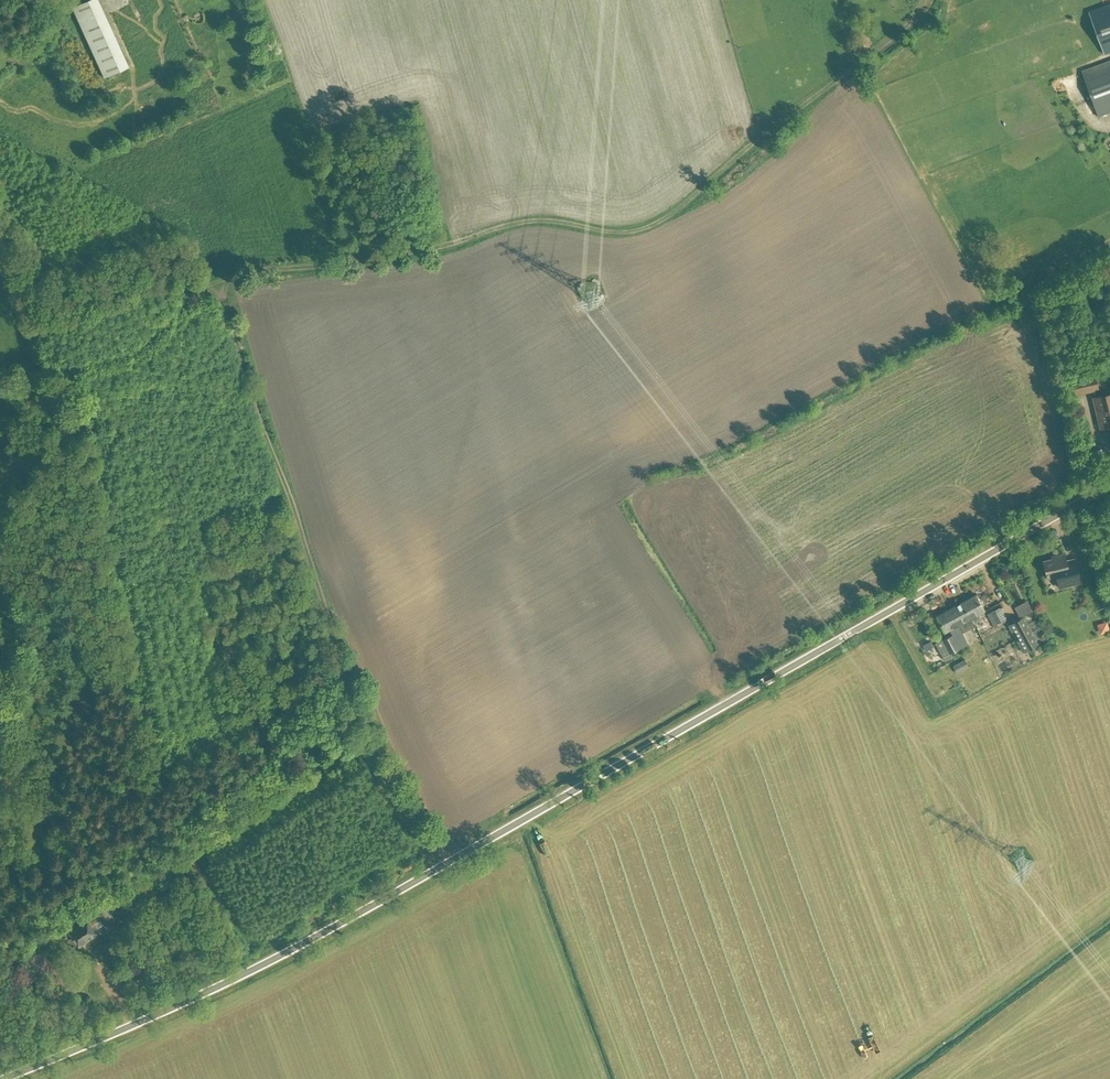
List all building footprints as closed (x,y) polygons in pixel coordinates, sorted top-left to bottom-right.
[(69,3),(103,77),(135,63),(123,36),(114,39),(96,0),(76,0),(69,3)] [(1089,12),(1104,54),(1109,51),(1109,4),(1089,12)] [(1109,113),(1109,60),(1081,71),(1098,117),(1109,113)] [(1075,394),(1098,389),(1095,376),(1090,377),(1089,372),(1073,376),(1074,381),(1072,381),(1075,394)] [(1109,425),(1109,394),(1094,398),(1101,427),(1109,425)] [(1080,582),(1076,563),(1075,558),(1066,560),(1064,553),(1055,556),(1055,558),(1043,561),(1047,579),(1057,576),(1059,587),(1080,582)] [(963,601),(971,617),(985,610),(976,594),(963,601)] [(974,623),(971,617),(963,601),(949,608),(958,624),(961,630),(962,632),(976,625),(974,623)] [(999,607),(991,611),(987,614),(994,627),(998,625),(997,624),(1005,619),(999,607)] [(961,630),(958,624),(949,608),(936,615),(945,631),(951,628),(954,634),(961,630)] [(1024,616),(1018,619),(1009,625),(1023,651),(1038,643),(1024,616)] [(1109,631),(1108,621),(1096,623),(1098,633),(1109,631)] [(959,648),(952,634),(941,640),(949,654),(959,648)] [(941,640),(934,643),(942,657),(949,654),(941,640)] [(964,659),(952,665),(957,673),(969,667),(964,659)] [(102,921),(103,922),(113,916),(105,904),(95,911),(96,913),(86,919),(86,920),(68,932),(78,945),(79,944),(96,933),(94,930),(92,927),(102,921)]
